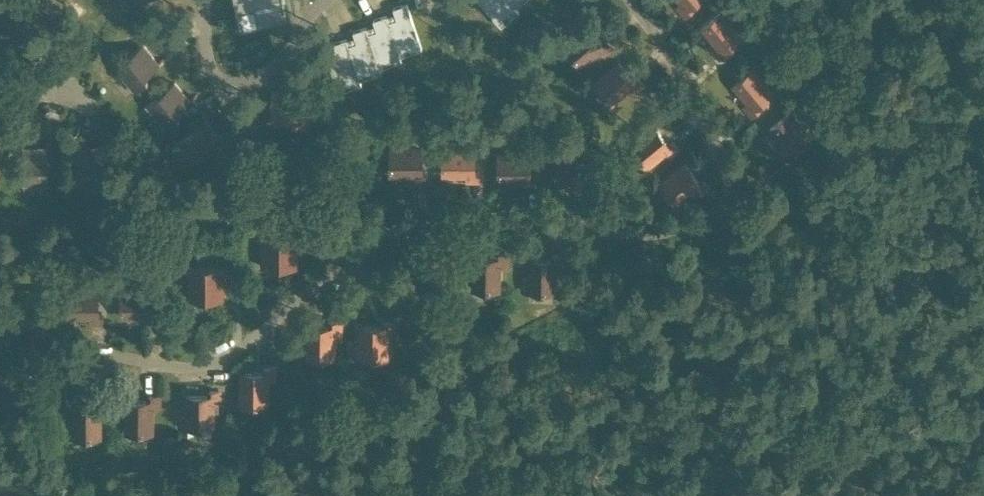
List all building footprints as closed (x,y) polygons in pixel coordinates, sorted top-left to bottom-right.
[(236,13),(255,9),(259,26),(288,20),(284,0),(234,0),(236,13)] [(511,0),(482,0),(480,1),(499,22),(516,6),(511,0)] [(690,6),(697,0),(680,0),(682,2),(677,6),(686,16),(693,10),(690,6)] [(387,14),(386,15),(400,55),(401,55),(399,50),(421,43),(407,3),(396,6),(401,21),(391,24),(387,14)] [(726,49),(743,34),(723,10),(703,27),(718,45),(713,49),(721,59),(729,52),(726,49)] [(367,26),(366,26),(380,67),(381,67),(379,62),(400,55),(386,15),(376,18),(381,33),(370,36),(367,26)] [(565,45),(582,65),(600,50),(604,55),(614,47),(607,39),(604,42),(589,25),(565,45)] [(347,38),(346,38),(360,78),(359,74),(380,67),(366,26),(356,30),(361,44),(350,48),(347,38)] [(360,78),(346,38),(336,42),(341,56),(329,60),(338,86),(360,78)] [(108,74),(109,75),(117,67),(135,89),(149,78),(146,74),(168,55),(167,54),(158,61),(143,44),(108,74)] [(596,82),(612,102),(630,87),(635,92),(644,84),(638,76),(634,79),(620,62),(596,82)] [(734,85),(749,102),(744,107),(752,116),(760,110),(757,106),(774,92),(754,68),(734,85)] [(139,111),(141,112),(149,105),(167,127),(180,115),(177,112),(199,93),(198,92),(190,99),(175,81),(139,111)] [(296,127),(309,127),(309,117),(304,117),(304,94),(273,94),(273,120),(296,121),(296,127)] [(771,128),(786,146),(781,150),(789,160),(796,153),(793,150),(811,135),(791,111),(771,128)] [(631,146),(647,166),(666,151),(670,156),(679,148),(673,140),(669,144),(655,126),(631,146)] [(80,167),(79,194),(81,194),(81,182),(109,183),(109,165),(104,165),(104,136),(103,136),(103,147),(80,147),(80,167)] [(24,194),(25,194),(25,183),(49,183),(48,137),(47,137),(47,147),(24,148),(24,194)] [(414,181),(427,181),(427,171),(422,171),(422,148),(402,148),(402,142),(391,142),(391,174),(415,174),(414,181)] [(467,181),(480,181),(480,171),(475,171),(475,148),(444,148),(444,174),(467,174),(467,181)] [(522,187),(535,187),(535,176),(530,176),(530,154),(499,154),(499,180),(523,180),(522,187)] [(578,180),(578,186),(590,186),(590,176),(585,176),(585,154),(554,154),(554,180),(578,180)] [(662,183),(678,203),(696,188),(700,193),(710,185),(704,178),(700,181),(686,163),(662,183)] [(305,232),(260,231),(259,265),(296,266),(296,251),(305,251),(305,232)] [(418,286),(444,287),(445,264),(451,264),(451,251),(441,251),(441,256),(419,255),(418,286)] [(474,288),(500,289),(500,265),(507,266),(507,253),(497,253),(497,258),(474,257),(474,288)] [(523,289),(555,290),(556,267),(562,267),(563,255),(553,254),(553,259),(530,259),(529,279),(523,278),(523,289)] [(232,265),(187,264),(187,298),(223,298),(223,284),(232,284),(232,265)] [(146,316),(146,322),(158,322),(158,312),(153,312),(153,290),(122,290),(122,316),(146,316)] [(308,357),(334,357),(334,334),(341,334),(341,321),(331,321),(331,326),(308,326),(308,357)] [(354,357),(387,357),(387,334),(394,334),(394,322),(384,321),(384,326),(361,326),(361,346),(354,346),(354,357)] [(242,403),(268,403),(268,380),(274,380),(275,368),(265,367),(265,372),(242,372),(242,403)] [(181,415),(181,426),(214,426),(214,403),(220,403),(220,390),(210,390),(210,395),(187,395),(187,415),(181,415)] [(127,431),(153,431),(153,408),(159,408),(160,395),(150,395),(150,400),(127,400),(127,431)] [(75,425),(68,425),(68,436),(101,436),(101,413),(107,412),(107,400),(97,400),(97,405),(75,405),(75,425)] [(0,453),(0,467),(8,463),(3,452),(0,453)] [(23,452),(15,456),(23,470),(31,466),(23,452)]
